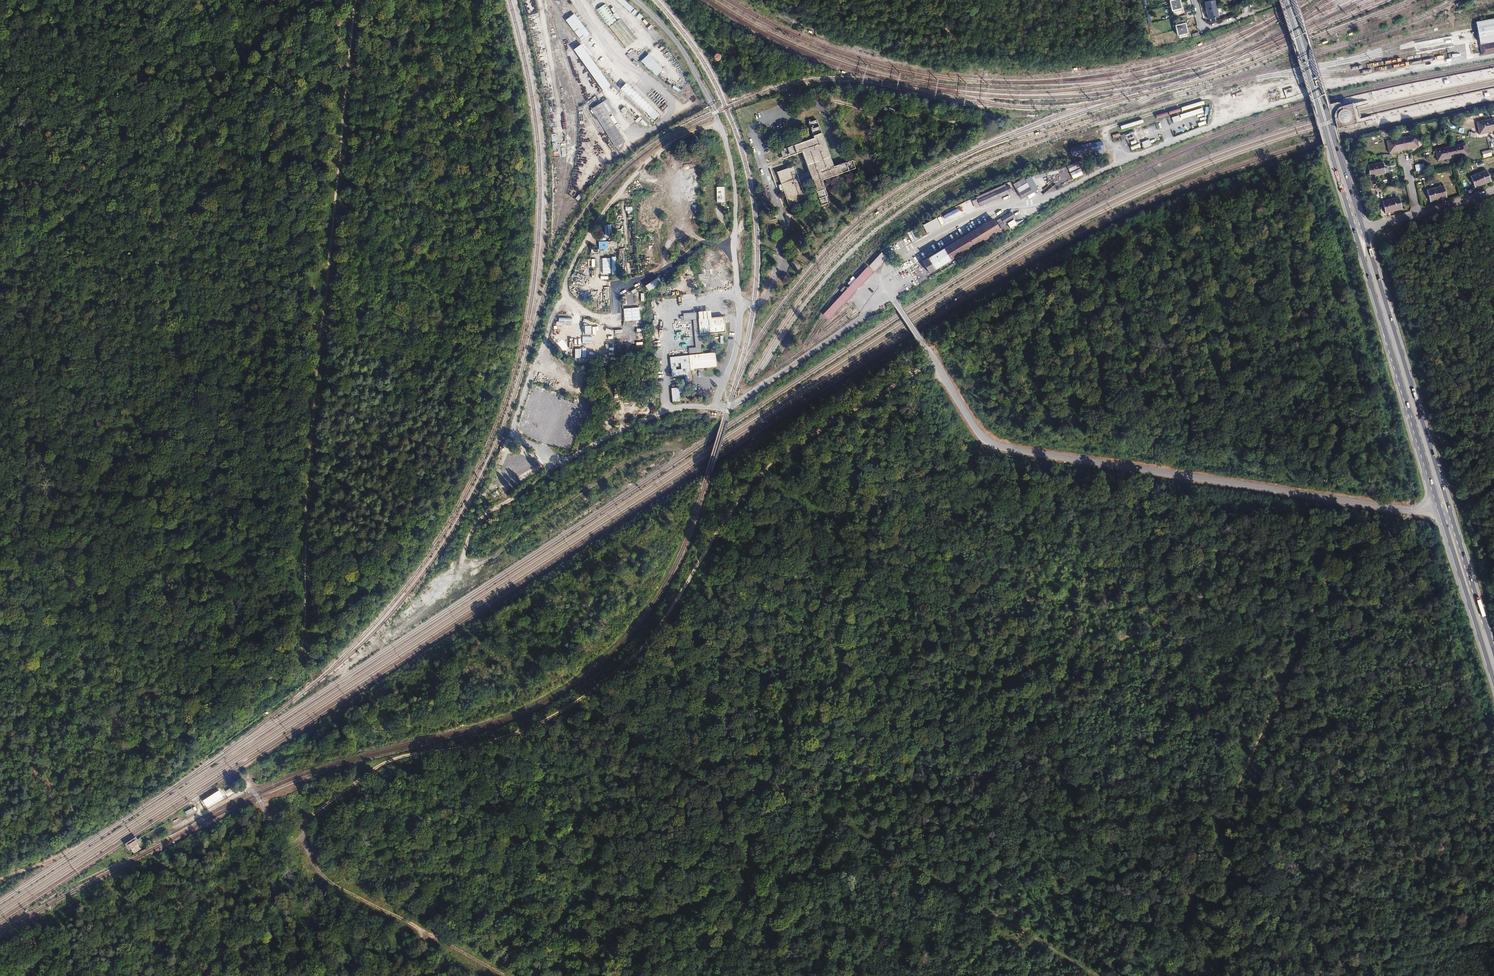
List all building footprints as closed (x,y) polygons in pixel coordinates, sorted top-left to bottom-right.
[(640,20),(643,16),(624,0),(616,0),(640,20)] [(1169,2),(1171,9),(1181,6),(1179,0),(1176,0),(1169,2)] [(596,9),(624,48),(636,39),(616,11),(613,13),(605,3),(596,9)] [(1218,4),(1209,7),(1211,14),(1220,11),(1218,4)] [(580,41),(589,35),(573,13),(564,20),(580,41)] [(1185,18),(1175,22),(1176,27),(1187,23),(1185,18)] [(1476,22),(1476,26),(1478,36),(1479,45),(1493,42),(1493,18),(1476,22)] [(1187,23),(1176,27),(1179,34),(1189,31),(1187,23)] [(1479,45),(1481,56),(1493,53),(1493,42),(1479,45)] [(647,54),(640,61),(655,77),(663,70),(647,54)] [(653,121),(660,114),(616,75),(612,79),(621,87),(618,90),(653,121)] [(1297,93),(1303,91),(1301,85),(1295,87),(1297,93)] [(1283,90),(1285,98),(1295,96),(1293,88),(1283,90)] [(654,89),(648,95),(659,107),(665,101),(654,89)] [(613,148),(624,142),(614,124),(616,123),(611,115),(614,113),(606,99),(590,109),(613,148)] [(1338,120),(1335,121),(1338,131),(1358,125),(1355,115),(1353,105),(1343,108),(1343,110),(1344,111),(1342,112),(1341,113),(1339,114),(1338,115),(1338,117),(1338,118),(1338,120)] [(624,106),(619,111),(630,122),(635,118),(624,106)] [(1343,110),(1343,108),(1342,109),(1341,109),(1339,110),(1338,111),(1337,113),(1336,114),(1335,116),(1335,117),(1335,118),(1335,121),(1338,120),(1338,118),(1338,117),(1338,115),(1339,114),(1341,113),(1342,112),(1344,111),(1343,110)] [(645,127),(647,125),(639,116),(634,121),(636,123),(639,121),(645,127)] [(833,168),(816,120),(807,123),(812,140),(780,151),(782,160),(801,154),(821,207),(829,203),(821,183),(855,170),(852,160),(833,168)] [(1478,124),(1481,135),(1493,132),(1493,127),(1492,120),(1478,124)] [(1130,151),(1140,147),(1141,149),(1150,146),(1145,130),(1125,136),(1130,151)] [(1417,135),(1402,139),(1405,151),(1420,147),(1417,135)] [(1402,139),(1389,143),(1392,154),(1405,151),(1402,139)] [(1101,141),(1084,145),(1087,154),(1103,150),(1101,141)] [(1464,143),(1449,147),(1452,158),(1467,154),(1464,143)] [(1449,147),(1435,150),(1438,162),(1452,158),(1449,147)] [(1490,150),(1481,152),(1483,158),(1491,156),(1490,150)] [(1384,160),(1371,164),(1375,176),(1388,173),(1384,160)] [(1482,161),(1471,165),(1472,166),(1467,168),(1468,171),(1484,165),(1482,161)] [(794,166),(776,172),(786,205),(804,199),(794,166)] [(1488,171),(1474,176),(1476,187),(1491,183),(1488,171)] [(1024,179),(1013,185),(1021,200),(1032,194),(1024,179)] [(969,198),(972,208),(1011,195),(1008,185),(969,198)] [(715,187),(715,203),(724,203),(724,187),(715,187)] [(1444,187),(1429,191),(1432,202),(1447,198),(1444,187)] [(1401,197),(1384,202),(1387,213),(1403,208),(1401,197)] [(1014,219),(1010,212),(1000,220),(1000,219),(995,222),(1001,231),(1006,228),(1004,226),(1014,219)] [(1000,233),(993,219),(920,263),(928,277),(1000,233)] [(934,219),(921,226),(925,234),(939,226),(934,219)] [(598,252),(598,248),(615,248),(614,240),(598,241),(598,249),(590,249),(590,252),(598,252)] [(868,266),(874,272),(887,259),(880,253),(868,266)] [(616,275),(615,257),(601,257),(601,275),(616,275)] [(854,291),(856,293),(874,273),(866,266),(855,279),(852,277),(846,283),(849,285),(822,316),(828,321),(854,291)] [(639,307),(623,307),(623,321),(640,320),(639,307)] [(701,353),(700,334),(724,332),(723,316),(709,317),(709,310),(682,312),(683,320),(691,319),(693,337),(694,337),(695,347),(688,348),(689,355),(669,356),(671,377),(684,376),(685,386),(692,386),(691,369),(716,367),(715,352),(701,353)] [(596,334),(596,326),(590,326),(590,325),(582,325),(583,334),(596,334)] [(625,335),(617,335),(616,344),(625,344),(625,335)] [(585,348),(574,348),(574,358),(586,357),(585,348)] [(679,401),(679,387),(671,387),(671,401),(679,401)] [(204,801),(208,807),(225,796),(221,790),(204,801)] [(187,816),(198,811),(196,806),(185,811),(187,816)]
